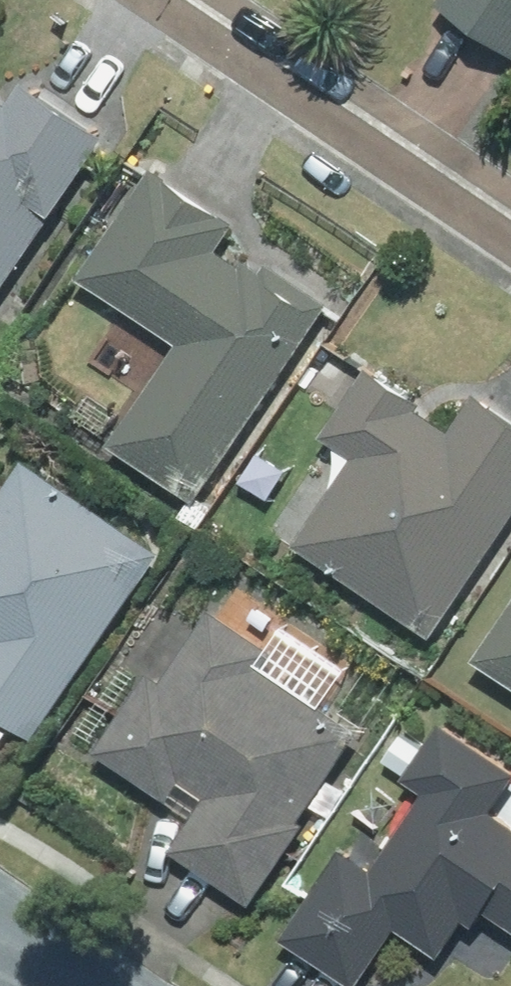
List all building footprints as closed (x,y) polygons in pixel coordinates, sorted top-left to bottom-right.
[(449,11),(510,50),(510,0),(456,0),(449,11)] [(0,94),(0,317),(114,136),(27,82),(14,103),(0,94)] [(340,308),(155,180),(83,283),(179,350),(119,436),(209,498),(340,308)] [(510,533),(510,416),(480,396),(461,425),(376,370),(333,438),(363,457),(304,550),(443,639),(510,533)] [(29,465),(0,511),(0,715),(44,743),(165,551),(29,465)] [(281,651),(213,603),(107,756),(177,805),(193,781),(215,796),(177,850),(259,908),(374,744),(268,670),(281,651)] [(483,658),(510,678),(510,618),(483,658)] [(451,720),(430,749),(414,737),(392,768),(430,795),(376,871),(354,855),(290,944),(348,985),(373,985),(411,933),(449,961),(487,907),(510,925),(510,821),(507,818),(510,813),(510,762),(451,720)]
